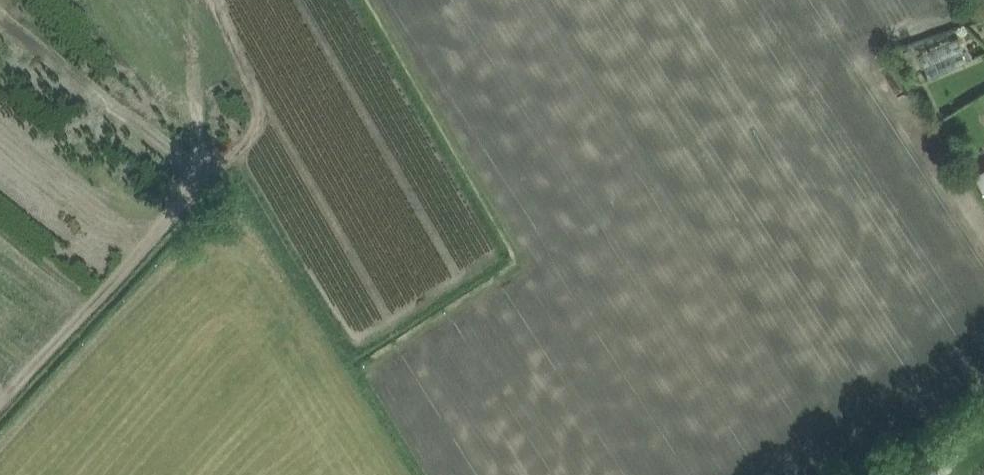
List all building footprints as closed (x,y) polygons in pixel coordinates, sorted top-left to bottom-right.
[(928,76),(968,59),(959,37),(919,54),(928,76)] [(974,172),(983,189),(983,166),(974,172)]
